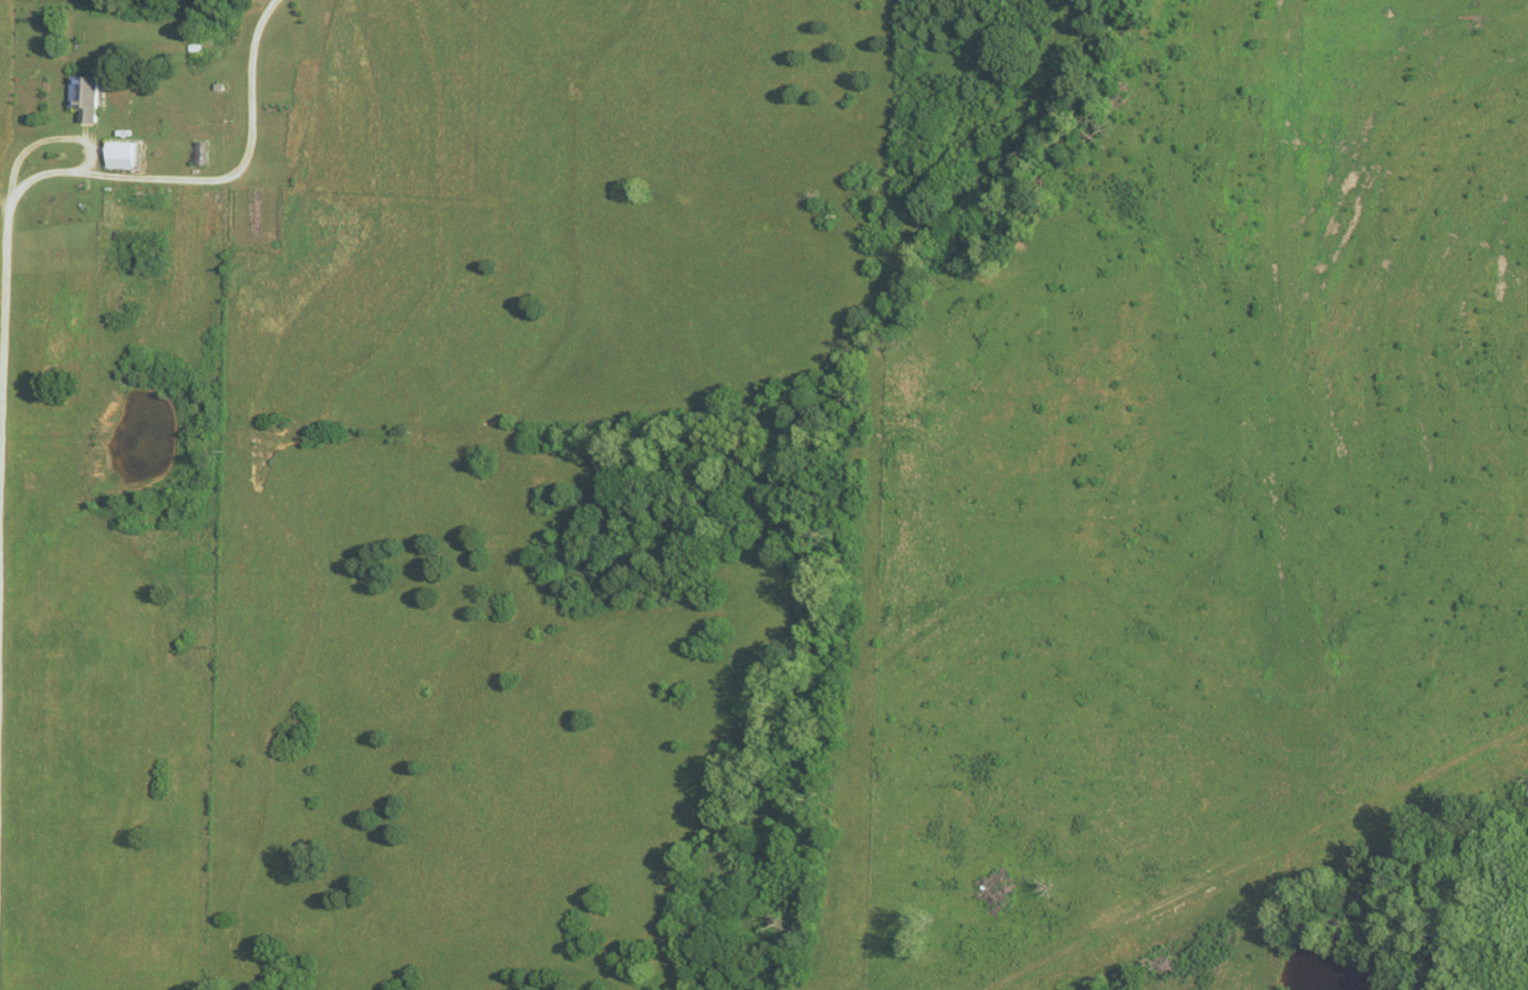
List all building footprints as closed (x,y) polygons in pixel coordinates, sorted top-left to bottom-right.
[(82,121),(102,121),(103,75),(74,75),(73,107),(82,107),(82,121)] [(144,141),(111,141),(111,167),(144,168),(144,141)]
